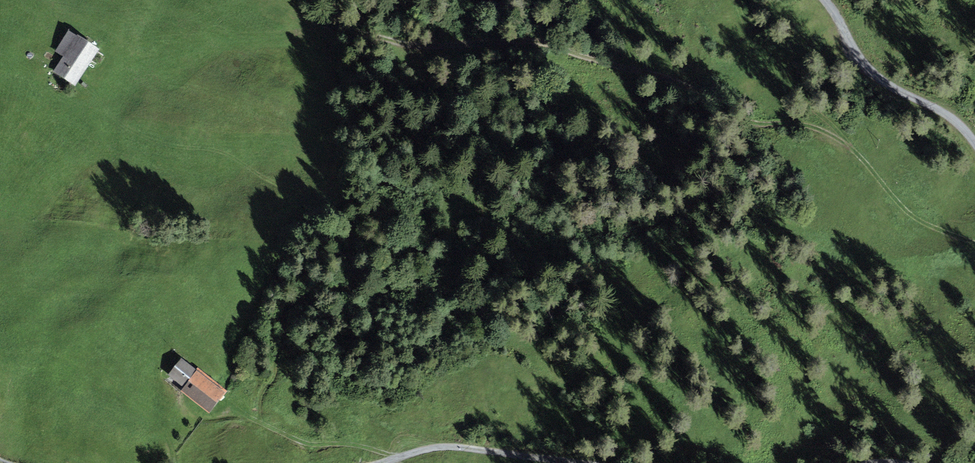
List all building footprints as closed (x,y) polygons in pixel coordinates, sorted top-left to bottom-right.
[(97,53),(69,35),(58,52),(65,57),(54,74),(75,88),(97,53)] [(225,396),(181,362),(167,379),(211,413),(225,396)]
